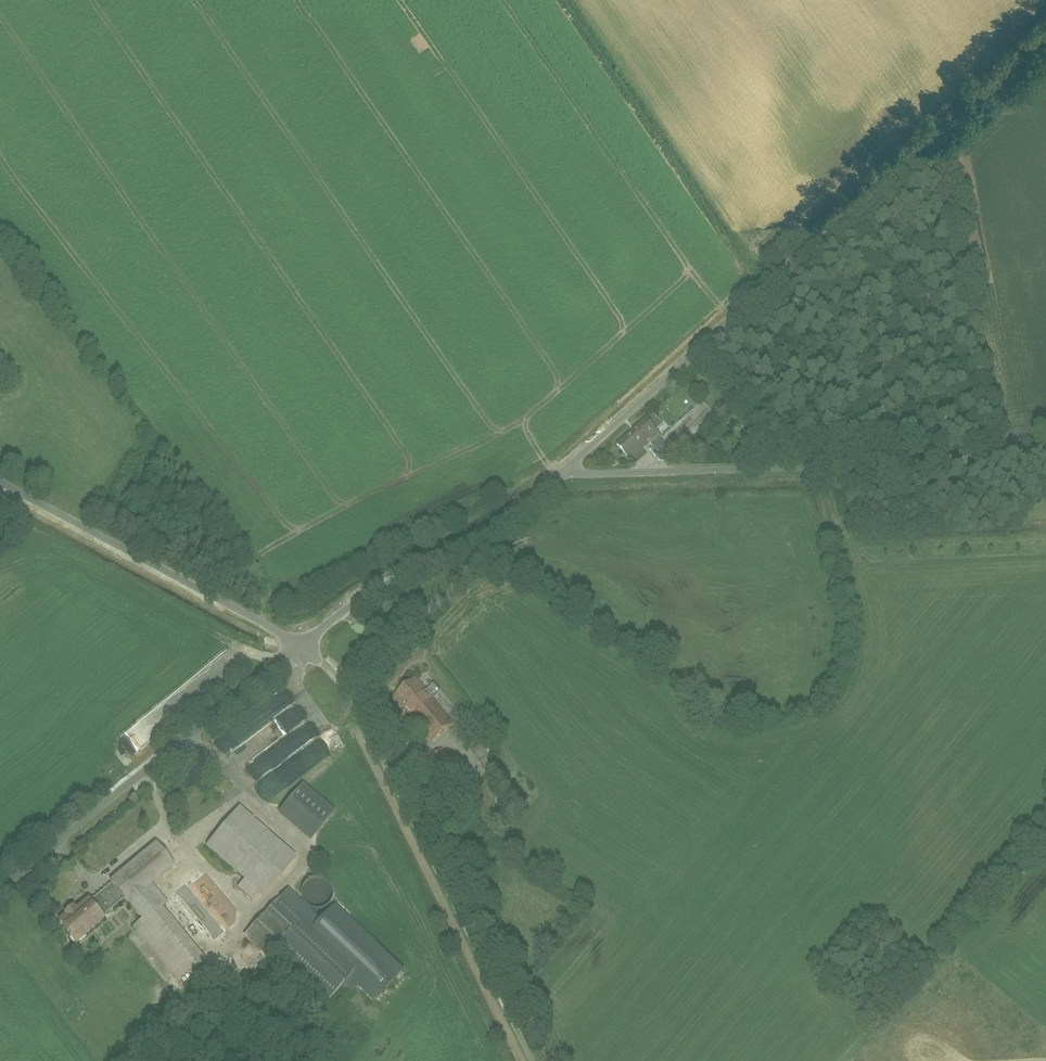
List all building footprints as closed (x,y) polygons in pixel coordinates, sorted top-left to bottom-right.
[(715,419),(701,404),(671,430),(685,446),(715,419)] [(643,420),(652,431),(659,425),(649,414),(643,420)] [(643,420),(616,443),(628,457),(655,434),(652,431),(643,420)] [(452,724),(414,679),(392,698),(430,743),(452,724)] [(312,720),(245,767),(254,780),(321,733),(312,720)] [(333,812),(300,784),(275,814),(309,842),(333,812)] [(294,858),(236,808),(203,845),(242,879),(235,887),(249,899),(256,891),(261,895),(294,858)] [(121,865),(147,843),(141,837),(116,859),(121,865)] [(104,881),(107,885),(119,901),(121,904),(122,903),(149,883),(170,867),(153,845),(104,881)] [(174,981),(200,962),(160,908),(165,905),(149,883),(122,903),(136,922),(132,925),(174,981)] [(119,901),(107,885),(85,902),(97,918),(119,901)] [(404,969),(333,904),(318,921),(284,890),(242,936),(263,955),(269,948),(326,1001),(341,985),(350,992),(355,986),(373,1003),(404,969)] [(60,916),(54,920),(73,946),(86,936),(84,932),(100,921),(97,918),(85,902),(83,899),(71,908),(69,905),(58,913),(60,916)]
